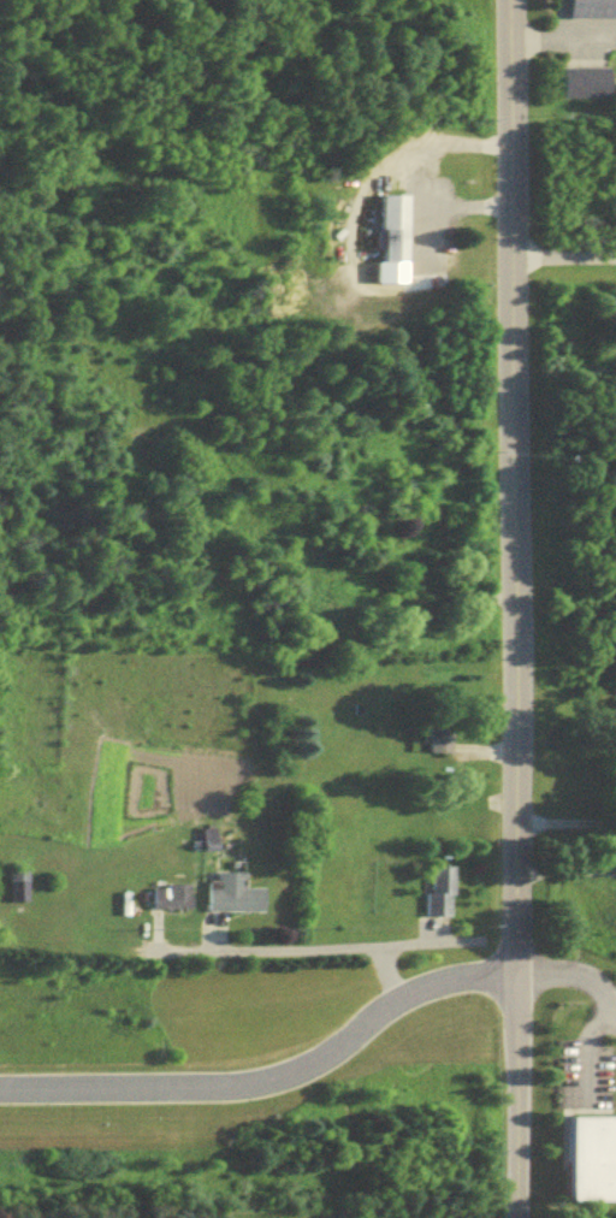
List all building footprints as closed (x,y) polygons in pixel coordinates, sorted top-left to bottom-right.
[(561,24),(615,24),(615,0),(561,0),(561,24)] [(567,77),(566,102),(599,103),(600,78),(567,77)] [(399,269),(399,201),(373,201),(373,269),(399,269)] [(426,729),(426,762),(448,762),(448,729),(426,729)] [(448,873),(422,873),(422,924),(448,924),(448,873)] [(24,909),(24,876),(5,876),(5,909),(24,909)] [(238,880),(211,880),(211,894),(202,894),(202,918),(260,918),(260,895),(238,895),(238,880)] [(147,917),(186,917),(186,892),(147,892),(147,917)] [(555,1122),(556,1208),(615,1208),(615,1121),(555,1122)]
